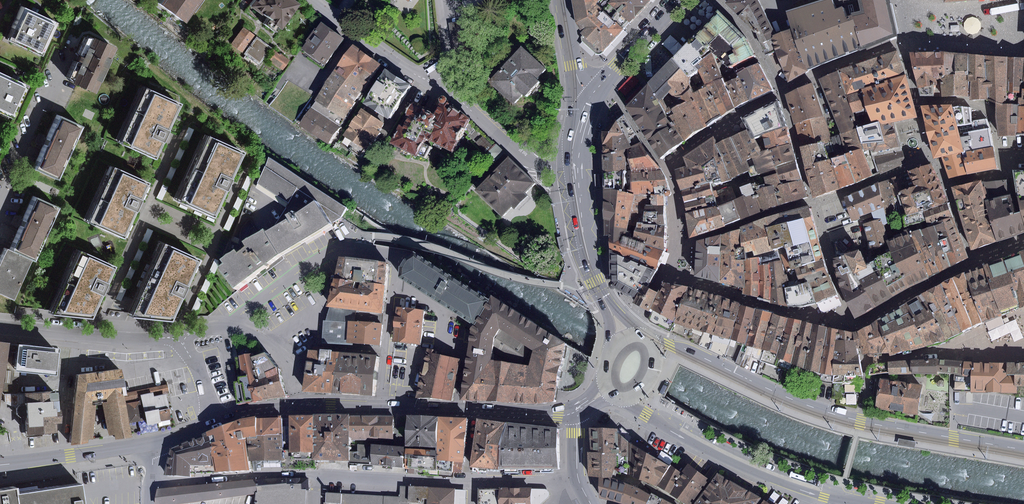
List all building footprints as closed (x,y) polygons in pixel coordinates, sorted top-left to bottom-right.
[(181,21),(196,0),(157,0),(155,2),(181,21)] [(293,2),(291,0),(248,0),(245,4),(263,17),(260,22),(272,31),(293,2)] [(463,8),(484,5),(484,0),(462,0),(463,8)] [(575,22),(583,35),(581,36),(582,40),(595,53),(597,54),(600,54),(602,53),(629,22),(609,1),(608,0),(572,0),(575,22)] [(609,1),(629,22),(647,2),(646,0),(608,0),(609,1)] [(725,3),(755,33),(760,43),(776,36),(760,0),(728,0),(725,3)] [(786,12),(792,30),(807,70),(862,49),(851,14),(845,16),(842,8),(835,9),(832,0),(821,0),(786,12)] [(862,49),(896,35),(889,0),(832,0),(835,9),(842,8),(845,16),(851,14),(862,49)] [(39,54),(54,21),(35,13),(21,6),(6,39),(39,54)] [(718,13),(694,35),(707,47),(709,49),(727,67),(754,56),(745,37),(743,35),(718,13)] [(325,65),(344,38),(320,22),(301,48),(325,65)] [(254,35),(241,26),(228,43),(241,52),(254,35)] [(776,36),(760,43),(765,55),(775,52),(787,82),(807,70),(792,30),(776,36)] [(269,46),(254,35),(241,52),(256,63),(269,46)] [(694,35),(671,58),(687,76),(697,69),(694,65),(702,58),(700,57),(709,49),(707,47),(694,35)] [(93,93),(114,47),(90,37),(80,59),(70,82),(93,93)] [(353,102),(379,64),(351,45),(325,83),(353,102)] [(264,57),(280,69),(287,59),(271,48),(264,57)] [(537,80),(546,70),(522,48),(490,83),(513,105),(522,95),(525,97),(539,82),(537,80)] [(721,116),(734,108),(725,83),(719,70),(709,49),(700,57),(702,58),(694,65),(697,69),(706,87),(721,116)] [(897,50),(838,70),(846,95),(905,74),(897,50)] [(944,52),(909,53),(919,94),(941,96),(939,75),(945,75),(944,52)] [(968,55),(944,52),(945,75),(939,75),(941,96),(970,96),(969,78),(968,55)] [(984,56),(968,55),(969,78),(985,78),(984,56)] [(1008,57),(984,56),(985,78),(969,78),(970,96),(970,99),(987,100),(995,103),(995,117),(1017,116),(1018,97),(1016,97),(1016,92),(1007,91),(1008,57)] [(1008,57),(1007,91),(1016,92),(1022,92),(1022,89),(1023,89),(1023,58),(1008,57)] [(671,58),(646,83),(659,101),(662,97),(669,92),(675,103),(676,105),(694,98),(688,82),(687,76),(671,58)] [(758,63),(737,73),(738,77),(750,101),(772,90),(758,63)] [(34,64),(31,71),(39,74),(42,68),(34,64)] [(384,68),(362,103),(387,119),(409,84),(384,68)] [(838,70),(818,79),(839,134),(856,128),(858,127),(852,113),(846,95),(838,70)] [(25,84),(16,80),(0,73),(0,112),(11,117),(25,84)] [(917,118),(905,74),(846,95),(852,113),(866,109),(872,123),(879,121),(880,126),(893,122),(917,118)] [(734,108),(750,101),(738,77),(725,83),(734,108)] [(289,80),(270,106),(293,122),(311,96),(289,80)] [(299,125),(327,144),(353,102),(325,83),(314,100),(315,101),(299,125)] [(646,83),(624,106),(659,158),(684,141),(673,122),(659,101),(646,83)] [(812,83),(785,94),(794,125),(795,124),(802,146),(831,137),(812,83)] [(163,129),(175,102),(140,86),(115,142),(150,157),(157,141),(156,140),(159,133),(161,128),(163,129)] [(707,125),(721,116),(706,87),(692,92),(694,98),(707,125)] [(451,150),(468,118),(445,101),(446,98),(445,96),(442,95),(439,95),(438,98),(438,100),(434,112),(412,101),(405,113),(408,114),(401,126),(398,125),(389,142),(415,155),(425,136),(451,150)] [(684,141),(707,125),(694,98),(676,105),(675,103),(668,106),(662,97),(659,101),(673,122),(684,141)] [(777,101),(744,118),(748,129),(753,138),(761,135),(786,126),(777,101)] [(956,125),(952,107),(951,104),(921,106),(923,118),(933,159),(941,157),(961,152),(956,125)] [(971,123),(971,121),(970,108),(957,106),(952,107),(956,125),(971,123)] [(360,108),(343,135),(366,150),(384,123),(360,108)] [(628,152),(641,143),(624,114),(602,132),(601,154),(628,152)] [(54,178),(78,125),(56,116),(44,141),(32,169),(54,178)] [(1017,133),(1017,116),(995,117),(998,136),(1017,135),(1017,133)] [(971,123),(956,125),(961,152),(963,158),(967,157),(966,151),(992,147),(987,119),(971,121),(971,123)] [(871,153),(902,146),(893,122),(880,126),(879,121),(872,123),(858,127),(856,128),(862,148),(864,152),(870,150),(871,153)] [(186,126),(180,142),(186,144),(192,129),(186,126)] [(791,143),(786,126),(761,135),(765,149),(791,143)] [(839,134),(831,137),(837,157),(845,154),(862,148),(856,128),(839,134)] [(478,129),(468,140),(484,155),(495,144),(478,129)] [(748,129),(715,143),(729,179),(749,170),(746,160),(760,153),(759,151),(753,138),(748,129)] [(226,176),(238,150),(204,135),(174,200),(209,215),(221,189),(219,188),(222,181),(225,175),(226,176)] [(366,150),(343,135),(338,142),(361,157),(366,150)] [(674,169),(680,190),(710,182),(711,184),(729,179),(715,143),(712,137),(682,156),(686,165),(674,169)] [(831,137),(802,146),(800,147),(805,168),(804,168),(813,199),(840,188),(830,159),(837,157),(831,137)] [(630,174),(662,170),(641,143),(628,152),(630,174)] [(795,160),(791,143),(765,149),(759,151),(760,153),(746,160),(749,170),(751,176),(777,169),(776,166),(795,160)] [(484,155),(482,158),(491,166),(504,152),(495,144),(484,155)] [(184,148),(178,145),(171,160),(177,162),(184,148)] [(902,146),(871,153),(878,174),(908,163),(906,156),(902,146)] [(966,174),(997,169),(992,147),(966,151),(967,157),(963,158),(966,174)] [(862,148),(845,154),(855,183),(878,174),(871,153),(870,150),(864,152),(862,148)] [(628,152),(601,154),(602,176),(630,174),(628,152)] [(961,152),(941,157),(948,178),(966,174),(963,158),(961,152)] [(371,153),(364,166),(372,171),(379,158),(371,153)] [(845,154),(837,157),(830,159),(840,188),(855,183),(845,154)] [(318,203),(331,223),(340,218),(345,207),(268,157),(257,183),(288,203),(268,234),(291,220),(288,217),(295,213),(297,216),(318,203)] [(509,158),(477,191),(503,217),(513,206),(516,210),(529,196),(526,193),(535,184),(509,158)] [(801,178),(795,160),(776,166),(777,169),(778,173),(781,183),(801,178)] [(175,166),(170,163),(163,178),(169,181),(175,166)] [(910,171),(888,179),(898,217),(903,216),(947,202),(940,178),(931,163),(910,171)] [(136,197),(144,180),(109,164),(84,220),(120,236),(132,208),(130,207),(132,202),(135,196),(136,197)] [(662,170),(630,174),(631,193),(629,193),(635,195),(648,200),(649,198),(657,199),(661,200),(661,211),(666,206),(665,197),(670,197),(671,194),(670,190),(667,178),(662,170)] [(1023,228),(1023,171),(1012,170),(1020,211),(1023,228)] [(807,198),(801,178),(781,183),(778,173),(763,177),(764,184),(765,187),(772,185),(778,206),(807,198)] [(630,174),(602,176),(603,189),(619,190),(629,193),(631,193),(630,174)] [(251,178),(245,175),(238,191),(244,193),(251,178)] [(878,182),(883,207),(888,223),(889,223),(898,220),(898,217),(888,179),(878,182)] [(951,188),(958,212),(966,209),(966,207),(986,201),(984,195),(982,187),(981,179),(951,188)] [(985,181),(989,200),(986,201),(996,242),(1022,233),(1023,232),(1023,228),(1020,211),(1017,212),(1014,213),(1007,179),(985,181)] [(167,184),(161,182),(155,197),(160,199),(167,184)] [(680,190),(683,202),(713,195),(712,191),(711,184),(710,182),(680,190)] [(871,249),(887,244),(885,241),(888,240),(886,233),(883,225),(888,223),(883,207),(878,182),(844,197),(851,222),(860,219),(860,217),(871,213),(874,220),(863,224),(871,249)] [(760,212),(750,184),(750,183),(739,187),(742,195),(736,198),(733,200),(740,219),(760,212)] [(760,212),(778,206),(772,185),(765,187),(764,184),(756,186),(755,183),(750,184),(760,212)] [(715,190),(712,191),(716,205),(733,200),(736,198),(732,186),(716,191),(715,190)] [(619,190),(603,189),(604,235),(609,235),(609,237),(627,237),(629,233),(627,230),(635,195),(629,193),(619,190)] [(242,196),(237,194),(230,209),(235,212),(242,196)] [(31,259),(55,205),(32,195),(20,222),(13,239),(8,249),(27,258),(31,259)] [(648,200),(635,195),(627,230),(635,230),(655,230),(656,211),(657,199),(649,198),(648,200)] [(683,202),(685,213),(716,205),(713,195),(683,202)] [(684,213),(689,238),(740,219),(733,200),(716,205),(685,213),(684,213)] [(996,242),(986,201),(966,207),(966,209),(958,212),(970,250),(996,242)] [(947,202),(903,216),(904,222),(906,227),(926,221),(927,227),(933,225),(953,219),(947,202)] [(281,256),(332,226),(331,223),(318,203),(297,216),(295,213),(288,217),(291,220),(268,234),(281,256)] [(739,227),(739,229),(740,245),(744,245),(745,252),(752,250),(753,255),(778,248),(786,270),(823,259),(809,205),(765,217),(739,227)] [(661,211),(656,211),(655,230),(668,226),(666,206),(661,211)] [(234,215),(229,212),(222,228),(227,230),(234,215)] [(953,219),(933,225),(950,267),(968,259),(953,219)] [(906,227),(904,222),(898,224),(900,230),(902,230),(906,228),(906,227)] [(853,223),(829,231),(832,241),(856,233),(853,223)] [(883,225),(886,233),(891,231),(889,223),(888,223),(883,225)] [(933,225),(927,227),(920,230),(938,273),(950,267),(933,225)] [(633,240),(666,252),(668,226),(655,230),(635,230),(633,240)] [(151,230),(146,228),(139,243),(144,245),(151,230)] [(912,286),(929,277),(909,232),(907,228),(906,228),(902,230),(904,234),(888,240),(885,241),(887,244),(889,252),(873,259),(874,261),(891,297),(912,286)] [(739,229),(721,234),(719,282),(732,285),(743,287),(743,259),(746,259),(745,252),(744,245),(740,245),(739,229)] [(938,273),(920,230),(920,229),(909,232),(929,277),(938,273)] [(220,270),(235,291),(281,256),(268,234),(266,231),(246,244),(250,249),(240,256),(237,252),(223,262),(226,266),(220,270)] [(721,234),(696,241),(694,276),(719,282),(721,234)] [(609,248),(657,271),(666,252),(633,240),(627,237),(609,237),(609,248)] [(180,287),(193,257),(159,242),(126,316),(166,320),(176,297),(173,296),(178,286),(180,287)] [(142,249),(137,246),(131,262),(136,264),(142,249)] [(2,247),(0,252),(0,294),(9,298),(27,258),(8,249),(2,247)] [(614,289),(615,288),(639,299),(645,285),(649,287),(657,271),(609,248),(610,281),(611,281),(610,282),(609,283),(609,284),(609,285),(609,286),(609,288),(610,289),(612,289),(614,289)] [(102,282),(110,265),(75,249),(46,312),(87,316),(97,293),(96,292),(98,286),(100,281),(102,282)] [(875,307),(891,297),(874,261),(866,264),(858,250),(843,255),(875,307)] [(984,267),(1002,315),(1021,309),(1023,308),(1023,250),(982,265),(984,267)] [(474,327),(490,302),(416,253),(406,259),(403,263),(400,267),(400,278),(474,327)] [(853,318),(875,307),(843,255),(831,259),(839,287),(853,318)] [(213,258),(206,273),(211,276),(218,260),(213,258)] [(342,258),(339,279),(385,286),(388,263),(342,258)] [(743,287),(742,294),(757,297),(758,281),(758,264),(758,258),(746,259),(743,259),(743,287)] [(808,282),(815,303),(838,294),(823,259),(786,270),(789,281),(794,280),(796,285),(808,282)] [(769,263),(770,303),(787,306),(784,288),(784,282),(784,275),(781,260),(768,262),(769,263)] [(758,281),(757,297),(757,299),(770,303),(769,263),(758,264),(758,281)] [(135,267),(130,265),(123,280),(128,282),(135,267)] [(964,272),(984,323),(1002,315),(984,267),(964,272)] [(964,272),(952,278),(973,326),(984,323),(964,272)] [(204,277),(198,292),(203,294),(209,279),(204,277)] [(952,278),(941,284),(962,332),(973,326),(952,278)] [(334,279),(331,307),(383,313),(385,286),(339,279),(334,279)] [(784,288),(787,306),(815,303),(808,282),(796,285),(794,280),(784,282),(784,288)] [(126,285),(121,283),(114,298),(119,300),(126,285)] [(688,286),(669,283),(663,294),(655,312),(650,321),(669,331),(688,286)] [(941,284),(921,294),(946,340),(962,332),(941,284)] [(649,287),(645,285),(639,299),(636,303),(645,307),(655,312),(663,294),(655,290),(649,287)] [(717,295),(688,286),(669,331),(698,345),(704,332),(717,295)] [(927,346),(946,340),(921,294),(905,303),(927,346)] [(196,295),(189,310),(195,312),(201,297),(196,295)] [(729,300),(717,295),(704,332),(698,345),(712,351),(729,300)] [(474,327),(471,331),(460,402),(535,405),(554,402),(568,344),(495,297),(490,302),(474,327)] [(712,351),(724,357),(730,340),(741,304),(729,300),(712,351)] [(905,303),(877,320),(888,353),(889,355),(927,346),(905,303)] [(756,309),(741,304),(730,340),(745,344),(756,309)] [(346,320),(384,324),(383,313),(331,307),(324,320),(321,320),(320,343),(344,344),(346,320)] [(419,345),(423,310),(397,307),(396,316),(394,316),(393,327),(394,327),(393,342),(419,345)] [(771,313),(756,309),(745,344),(748,345),(745,355),(758,360),(763,349),(761,349),(771,313)] [(788,318),(771,313),(761,349),(763,349),(764,350),(761,361),(776,366),(779,359),(775,358),(777,354),(788,318)] [(779,359),(804,368),(813,325),(788,318),(777,354),(775,358),(779,359)] [(382,346),(384,324),(346,320),(344,344),(382,346)] [(877,320),(863,328),(871,357),(873,357),(874,362),(879,360),(879,355),(888,353),(877,320)] [(828,327),(813,325),(804,368),(804,370),(819,373),(828,327)] [(837,329),(828,327),(819,373),(822,374),(820,381),(826,383),(833,383),(834,375),(832,375),(837,329)] [(861,329),(854,332),(859,356),(867,356),(871,357),(863,328),(861,329)] [(854,332),(837,329),(832,375),(834,375),(833,383),(845,383),(845,375),(863,376),(859,356),(854,332)] [(48,345),(6,340),(6,343),(1,342),(0,355),(0,366),(4,367),(15,368),(45,371),(48,345)] [(452,400),(460,359),(437,354),(438,350),(428,348),(420,375),(416,398),(452,400)] [(331,392),(338,353),(330,352),(330,350),(319,349),(318,351),(312,351),(308,392),(331,392)] [(264,352),(251,357),(258,380),(260,401),(282,398),(287,397),(280,369),(264,352)] [(250,353),(237,355),(239,381),(233,382),(237,404),(260,401),(258,380),(251,357),(250,353)] [(378,357),(338,353),(331,392),(375,396),(378,357)] [(394,354),(388,353),(384,387),(390,388),(394,354)] [(939,359),(912,361),(913,372),(939,374),(939,359)] [(951,360),(939,359),(939,374),(949,375),(952,375),(954,375),(971,377),(969,361),(951,360)] [(912,361),(887,363),(888,373),(913,372),(912,361)] [(993,393),(1019,394),(1020,387),(1017,377),(1009,376),(1007,363),(969,361),(971,377),(971,392),(993,393)] [(869,375),(875,375),(888,373),(887,363),(872,365),(869,375)] [(1007,363),(1009,376),(1017,377),(1020,387),(1023,387),(1023,363),(1007,363)] [(234,365),(227,365),(229,382),(236,381),(234,365)] [(0,366),(0,391),(2,393),(15,392),(15,389),(15,368),(4,367),(0,366)] [(109,437),(127,434),(119,392),(123,391),(118,368),(87,371),(70,373),(64,442),(80,440),(81,436),(87,436),(90,404),(85,402),(85,398),(100,396),(100,399),(96,400),(103,433),(108,432),(109,437)] [(971,377),(954,375),(955,391),(971,392),(971,377)] [(926,389),(875,378),(875,409),(921,417),(926,389)] [(165,385),(120,393),(122,403),(138,400),(151,398),(150,394),(162,392),(166,391),(165,385)] [(19,431),(48,429),(47,419),(51,419),(49,387),(15,389),(15,392),(16,404),(17,423),(18,422),(19,431)] [(15,392),(2,393),(3,402),(12,407),(16,404),(15,392)] [(156,421),(153,409),(165,407),(162,392),(150,394),(151,398),(138,400),(140,410),(139,410),(141,420),(141,423),(156,421)] [(138,400),(122,403),(126,423),(141,420),(139,410),(140,410),(138,400)] [(153,409),(156,421),(168,418),(165,407),(153,409)] [(244,438),(247,461),(283,460),(281,415),(258,416),(259,437),(244,438)] [(313,415),(289,415),(289,460),(311,460),(311,453),(313,453),(313,415)] [(311,460),(349,461),(349,451),(350,438),(350,415),(313,415),(313,453),(311,453),(311,460)] [(377,438),(390,438),(390,415),(350,415),(350,438),(359,438),(359,439),(377,439),(377,438)] [(259,437),(258,416),(242,419),(208,432),(213,464),(215,472),(248,470),(247,461),(244,438),(259,437)] [(439,418),(408,416),(406,447),(436,448),(438,448),(438,439),(439,418)] [(439,418),(438,439),(464,440),(467,419),(439,418)] [(499,469),(508,423),(476,420),(470,467),(499,469)] [(508,423),(499,469),(559,469),(559,428),(508,423)] [(591,428),(591,452),(617,452),(614,470),(627,472),(628,443),(617,433),(617,428),(591,428)] [(213,464),(208,432),(169,448),(163,475),(189,476),(188,465),(213,464)] [(464,440),(438,439),(438,448),(436,448),(436,450),(435,461),(462,463),(464,440)] [(628,443),(627,472),(656,487),(669,465),(628,443)] [(369,464),(400,467),(403,449),(403,447),(370,445),(355,444),(355,451),(349,451),(349,461),(369,462),(369,464)] [(406,467),(435,470),(435,461),(436,450),(403,449),(400,467),(406,467)] [(591,452),(587,452),(588,475),(598,477),(611,479),(614,470),(617,452),(591,452)] [(656,487),(685,503),(691,503),(709,480),(687,463),(680,472),(669,465),(656,487)] [(717,473),(694,503),(756,503),(761,498),(717,473)] [(598,477),(599,498),(620,503),(673,503),(651,492),(650,495),(638,488),(639,483),(625,477),(623,483),(611,479),(598,477)] [(290,479),(290,490),(306,489),(309,489),(309,478),(290,479)] [(256,493),(290,490),(290,479),(256,479),(157,489),(155,503),(172,503),(256,493)] [(76,483),(12,493),(11,487),(0,488),(0,503),(79,503),(76,483)] [(385,503),(454,503),(455,489),(402,486),(401,497),(385,497),(385,503)] [(306,489),(290,490),(256,493),(255,503),(305,503),(306,489)] [(455,489),(454,503),(465,503),(466,490),(455,489)] [(504,490),(481,490),(481,503),(504,503),(504,490)] [(504,490),(504,503),(535,503),(535,490),(504,490)] [(385,497),(325,493),(325,503),(385,503),(385,497)]
